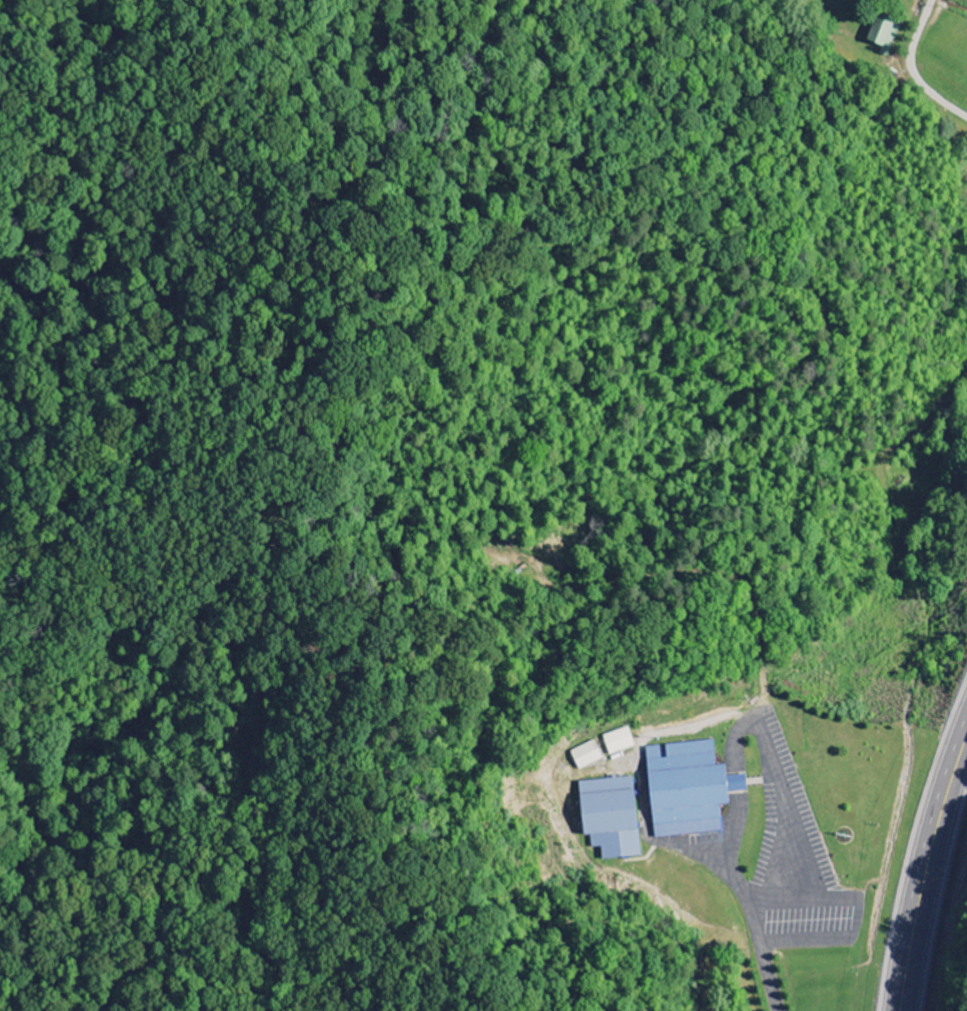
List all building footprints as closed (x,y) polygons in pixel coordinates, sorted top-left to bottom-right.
[(865,43),(890,52),(901,23),(876,14),(865,43)] [(632,749),(628,729),(602,734),(606,754),(632,749)] [(651,838),(721,831),(718,805),(726,804),(725,793),(746,791),(744,775),(724,777),(722,765),(714,766),(711,740),(663,745),(664,757),(659,758),(658,746),(642,748),(651,838)] [(600,761),(594,741),(569,750),(576,770),(600,761)] [(574,782),(580,836),(588,836),(589,848),(598,848),(599,860),(637,857),(629,777),(574,782)]
